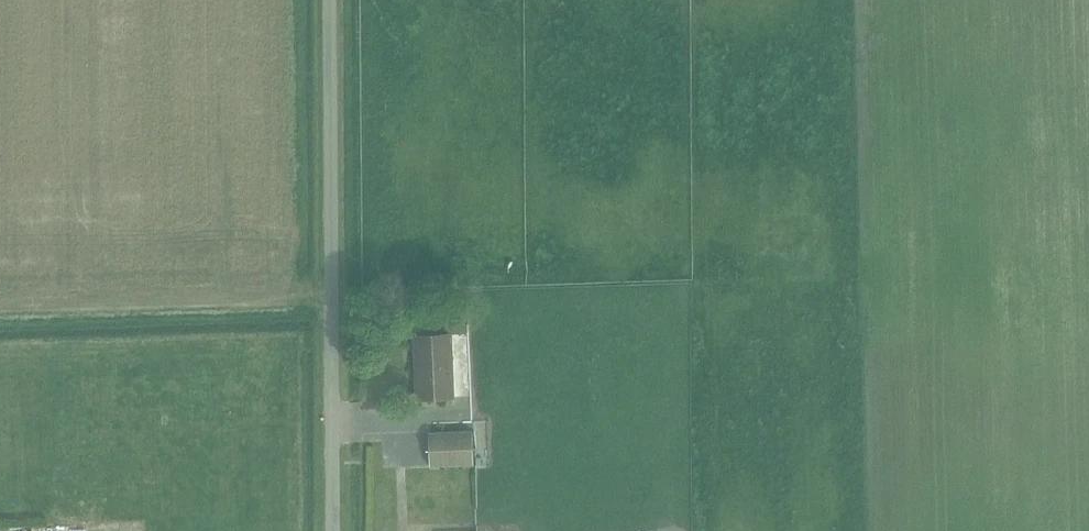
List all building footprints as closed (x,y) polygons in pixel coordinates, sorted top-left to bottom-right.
[(414,295),(415,319),(425,319),(424,295),(414,295)] [(418,398),(452,397),(450,335),(415,336),(418,398)] [(474,464),(473,430),(429,432),(430,466),(474,464)]
